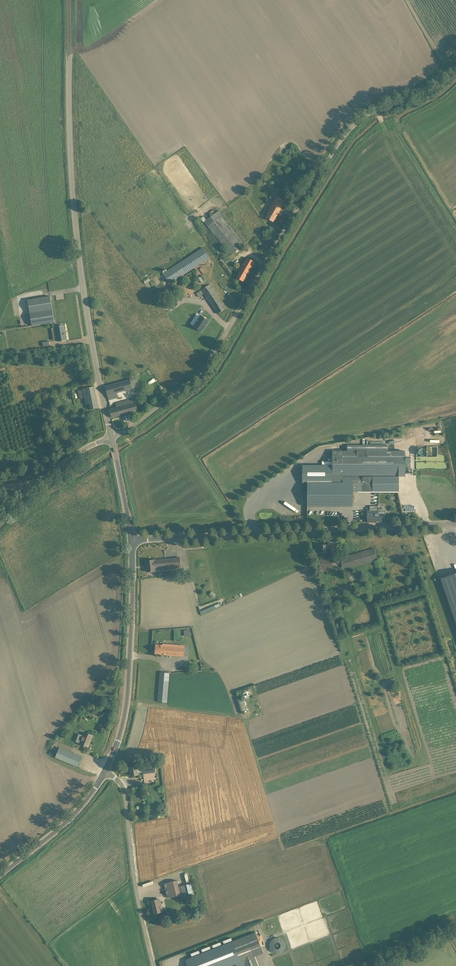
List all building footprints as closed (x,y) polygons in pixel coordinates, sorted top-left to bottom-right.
[(289,195),(294,186),(286,182),(281,191),(289,195)] [(277,195),(274,200),(268,211),(269,211),(266,218),(273,222),(285,200),(277,195)] [(245,244),(242,240),(218,211),(204,222),(231,255),(245,244)] [(207,260),(209,258),(202,247),(199,250),(163,273),(170,283),(204,261),(205,263),(207,261),(207,260)] [(255,262),(247,257),(240,270),(236,277),(243,281),(247,274),(248,274),(255,262)] [(201,283),(206,279),(202,275),(198,278),(201,283)] [(218,314),(227,308),(210,284),(197,293),(199,297),(204,294),(218,314)] [(28,299),(32,326),(55,322),(53,309),(51,296),(28,299)] [(209,320),(201,315),(194,326),(202,332),(209,320)] [(56,327),(57,337),(58,341),(66,340),(64,325),(62,326),(62,325),(58,325),(58,326),(56,327)] [(108,395),(112,394),(139,386),(136,377),(105,386),(108,395)] [(98,407),(94,386),(83,388),(83,389),(78,390),(80,398),(85,397),(86,404),(89,403),(90,409),(98,407)] [(112,417),(138,410),(135,398),(116,403),(117,407),(110,409),(112,417)] [(48,417),(60,409),(57,404),(45,411),(48,417)] [(423,440),(426,442),(429,444),(432,444),(436,444),(439,442),(442,440),(443,436),(444,433),(443,429),(441,426),(438,424),(435,423),(431,422),(427,424),(424,426),(422,429),(421,433),(422,436),(423,440)] [(302,465),(302,493),(307,493),(307,506),(353,506),(353,491),(372,491),(399,491),(399,476),(405,476),(405,465),(410,465),(410,463),(410,457),(405,457),(405,451),(388,451),(388,445),(384,445),(384,441),(374,441),(370,441),(370,445),(347,445),(347,451),(332,451),(332,461),(332,465),(322,465),(302,465)] [(386,515),(386,509),(378,509),(378,506),(370,506),(370,510),(367,510),(367,517),(367,522),(384,522),(384,517),(384,515),(386,515)] [(320,559),(320,567),(333,567),(333,560),(326,560),(326,557),(326,552),(327,552),(327,544),(320,544),(320,549),(320,559)] [(374,549),(342,557),(344,567),(377,559),(374,549)] [(154,560),(146,560),(147,572),(155,571),(155,568),(158,567),(158,570),(181,567),(180,557),(154,560)] [(358,570),(348,573),(350,581),(360,578),(358,570)] [(455,624),(455,571),(440,577),(455,624)] [(348,585),(335,589),(337,596),(350,592),(350,591),(348,585)] [(216,604),(215,605),(206,609),(206,610),(207,612),(221,606),(219,603),(217,604),(216,604)] [(160,654),(184,656),(189,656),(189,651),(184,650),(185,646),(168,644),(163,644),(163,645),(156,645),(155,653),(160,654)] [(158,702),(163,702),(167,702),(170,672),(160,672),(158,702)] [(84,732),(83,735),(79,734),(77,737),(81,739),(80,743),(89,747),(93,735),(84,732)] [(57,746),(53,756),(78,767),(82,756),(57,746)] [(143,774),(148,773),(156,772),(155,764),(147,765),(142,766),(137,767),(137,766),(130,767),(131,775),(138,774),(138,771),(143,771),(143,774)] [(168,898),(173,897),(180,895),(178,887),(176,880),(164,883),(168,898)] [(152,900),(155,913),(163,911),(160,899),(156,900),(156,899),(152,900)] [(185,959),(188,965),(230,965),(236,964),(238,963),(239,965),(242,965),(245,965),(246,965),(258,965),(254,956),(255,956),(263,953),(255,932),(246,936),(185,959)] [(284,937),(269,938),(270,952),(285,952),(284,937)]
